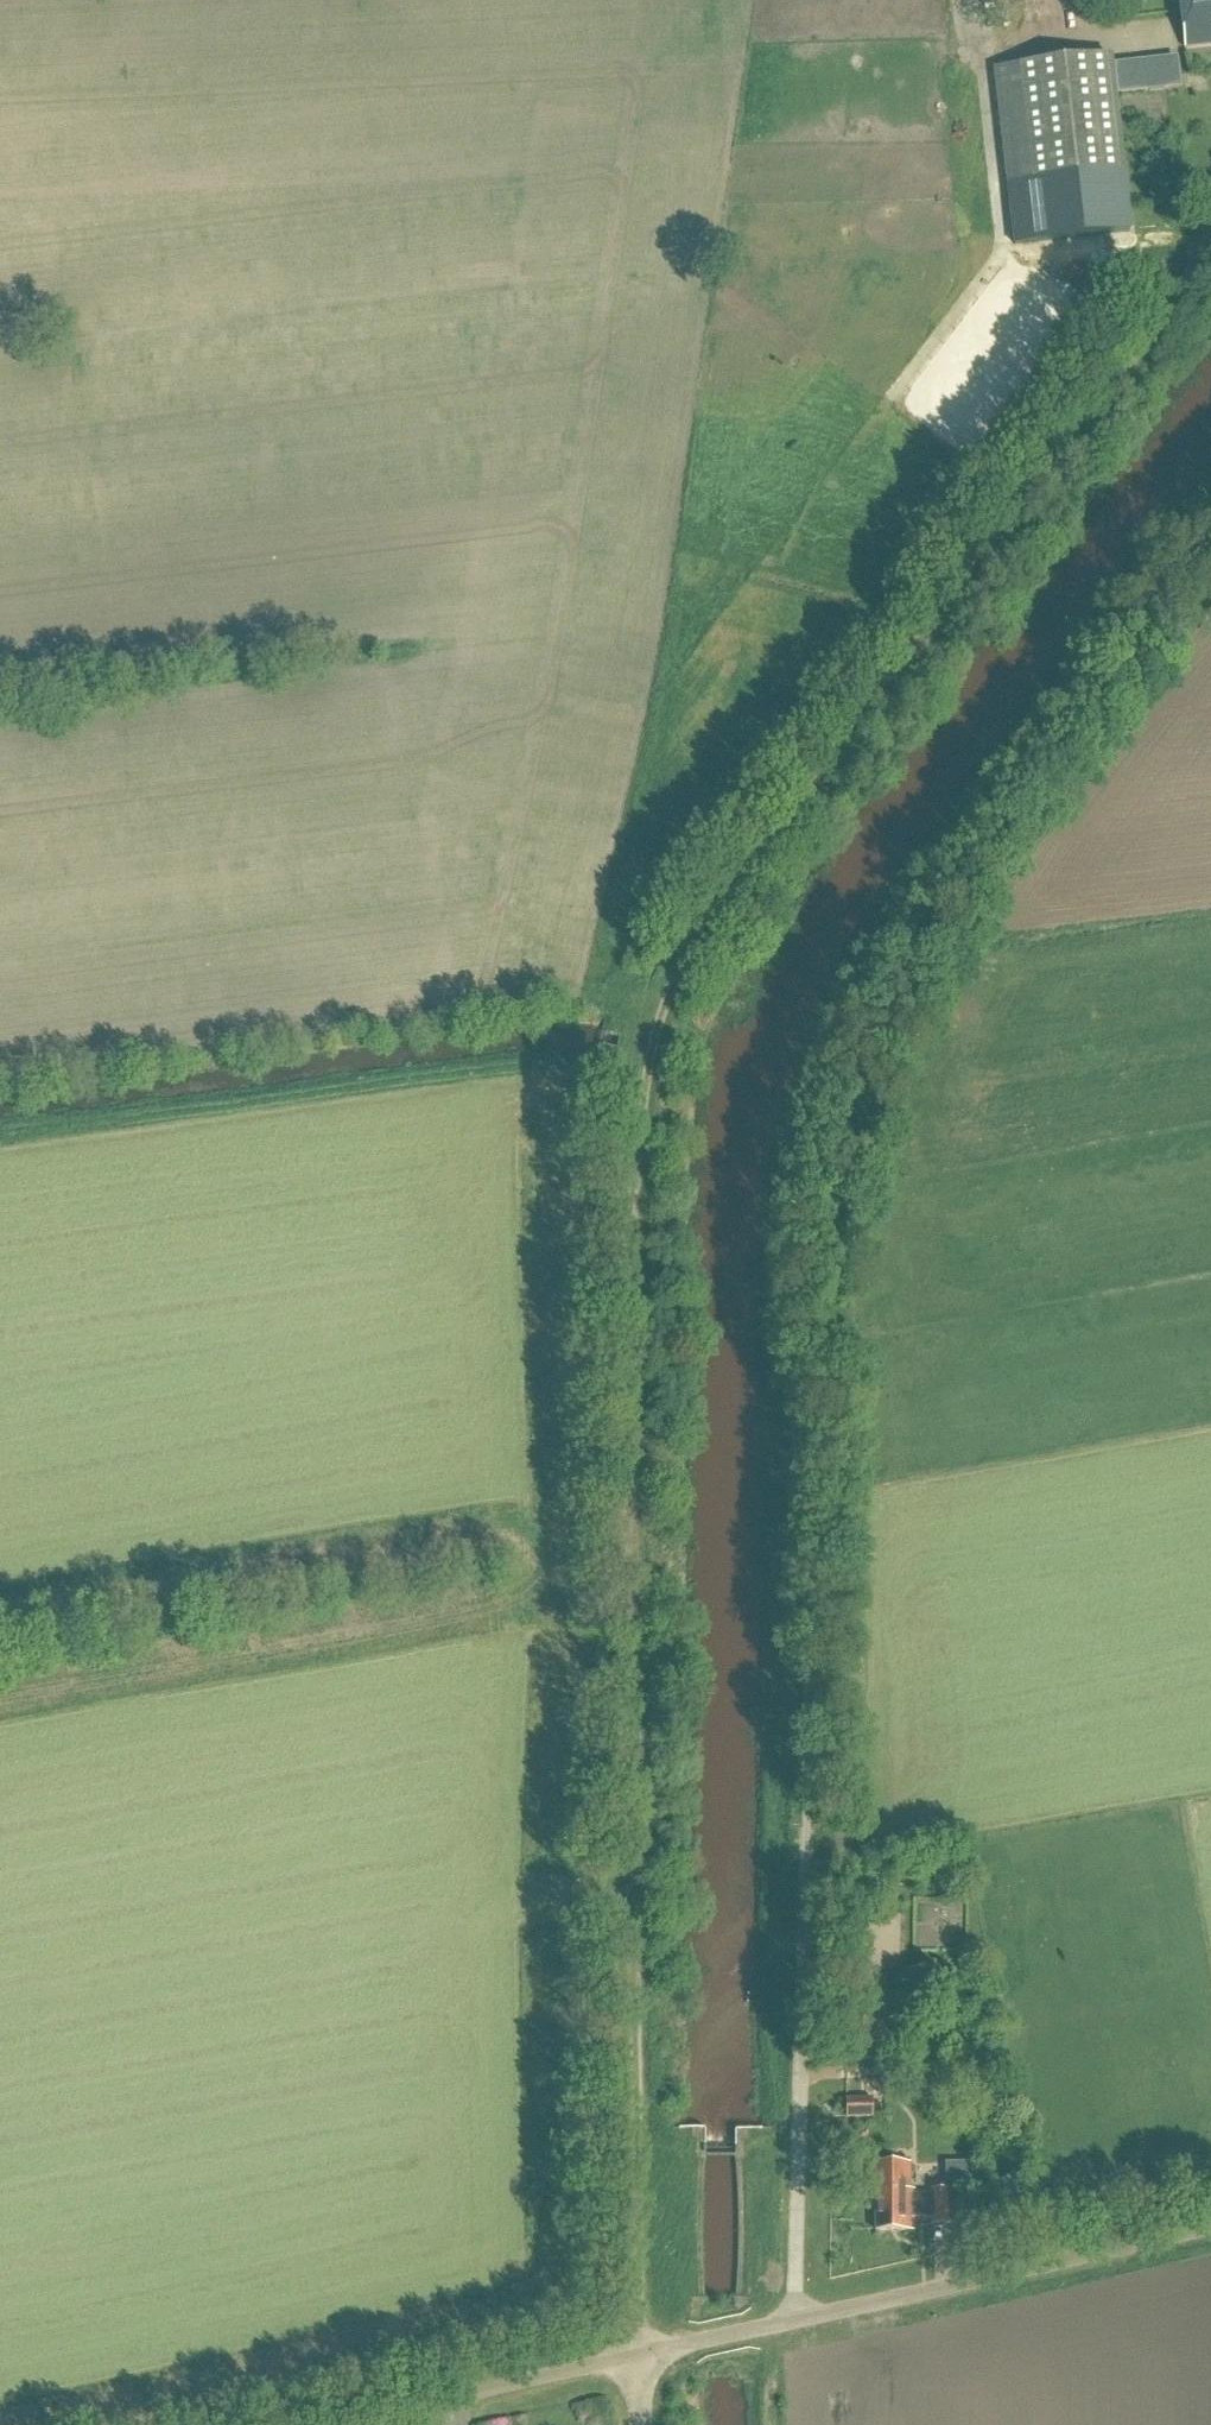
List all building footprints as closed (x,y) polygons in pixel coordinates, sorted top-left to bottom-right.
[(1184,50),(1208,47),(1205,27),(1207,27),(1205,12),(1210,11),(1210,0),(1178,0),(1184,50)] [(1028,186),(1008,188),(1015,246),(1128,234),(1110,58),(1015,68),(1028,186)] [(1161,66),(1146,67),(1148,92),(1163,90),(1161,66)] [(1165,105),(1184,104),(1182,76),(1163,77),(1165,105)] [(846,2100),(847,2119),(873,2118),(872,2100),(846,2100)] [(873,2229),(912,2229),(913,2217),(930,2216),(930,2223),(947,2224),(947,2223),(954,2223),(954,2189),(928,2189),(928,2192),(914,2192),(914,2188),(909,2187),(910,2162),(870,2161),(869,2190),(873,2191),(873,2229)]
